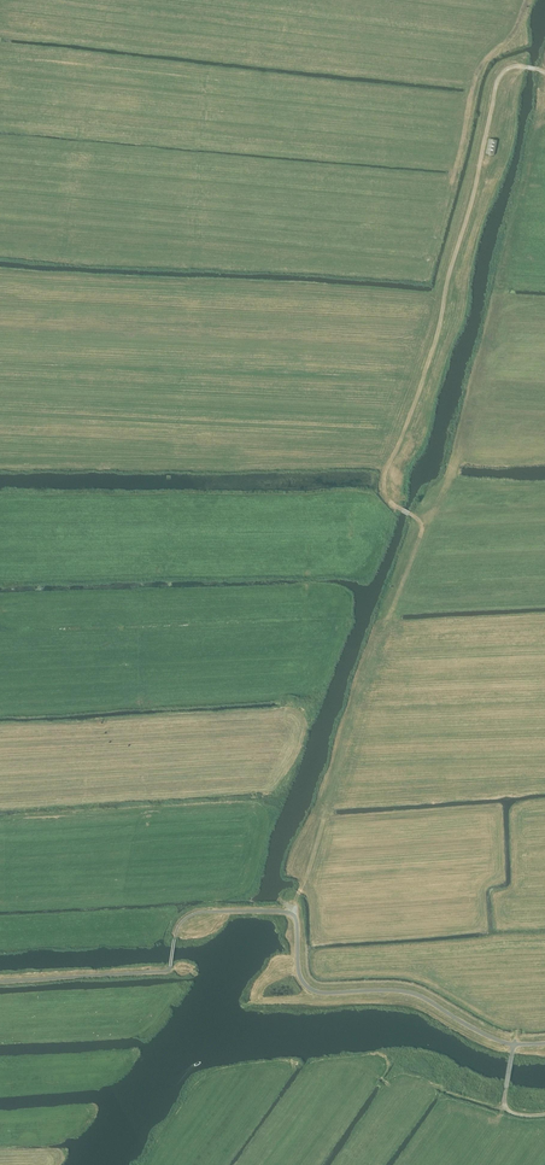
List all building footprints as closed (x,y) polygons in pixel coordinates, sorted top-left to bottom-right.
[(489,140),(488,145),(487,148),(485,154),(493,156),(495,149),(497,141),(489,140)]
